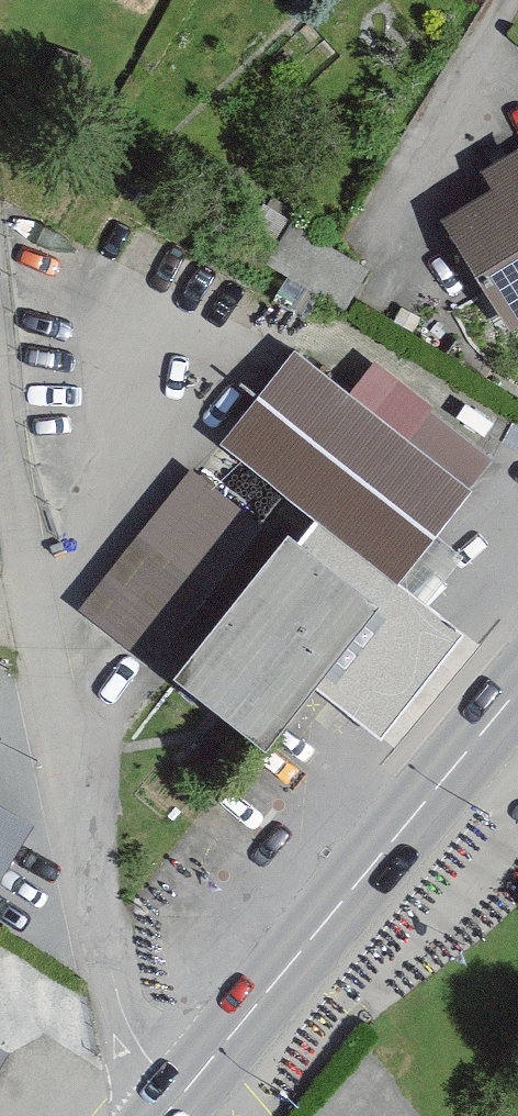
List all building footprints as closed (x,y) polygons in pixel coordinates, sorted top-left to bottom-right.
[(482,180),(493,197),(448,223),(515,337),(517,335),(517,159),(482,180)] [(408,443),(295,355),(225,445),(405,585),(494,472),(427,420),(408,443)] [(262,532),(190,477),(81,617),(153,672),(262,532)] [(388,607),(296,535),(178,685),(271,757),(388,607)] [(0,819),(0,876),(24,833),(0,819)]
